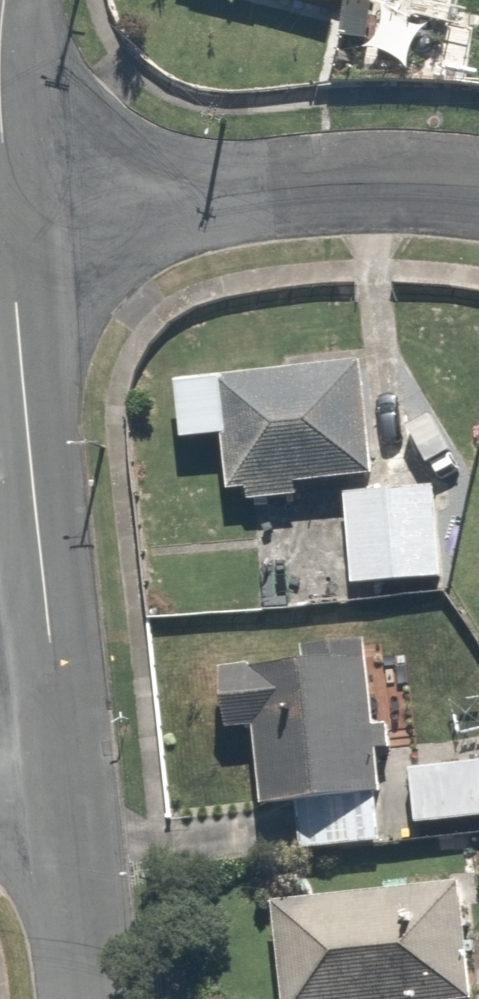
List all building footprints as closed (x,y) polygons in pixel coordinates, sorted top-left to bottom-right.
[(322,26),(330,0),(244,0),(322,26)] [(373,364),(182,376),(186,439),(228,437),(231,486),(380,477),(373,364)] [(440,482),(347,489),(354,588),(447,582),(440,482)] [(309,850),(389,843),(373,655),(231,667),(236,736),(260,733),(266,807),(305,803),(309,850)] [(409,770),(414,827),(478,821),(478,764),(409,770)] [(267,905),(275,998),(478,998),(478,963),(472,887),(267,905)]
